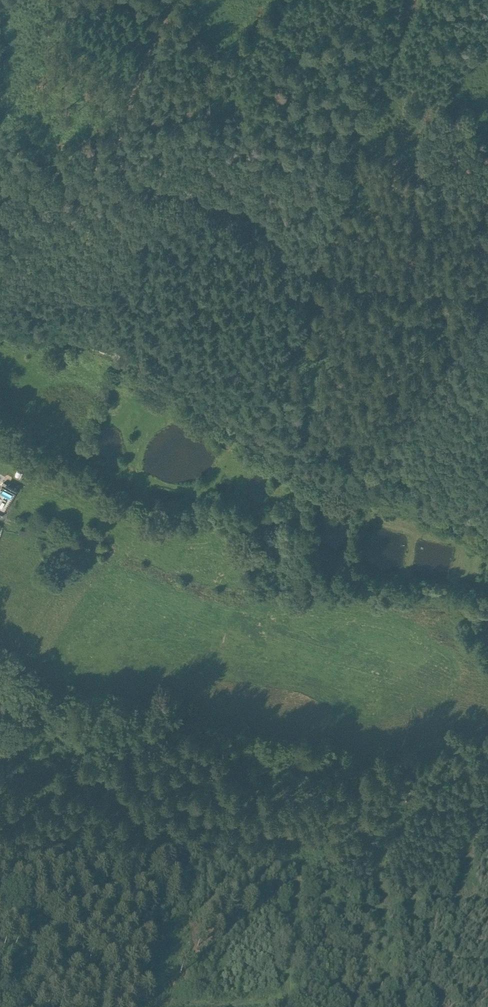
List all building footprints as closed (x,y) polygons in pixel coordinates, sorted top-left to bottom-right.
[(232,440),(222,436),(220,442),(230,446),(232,440)]
